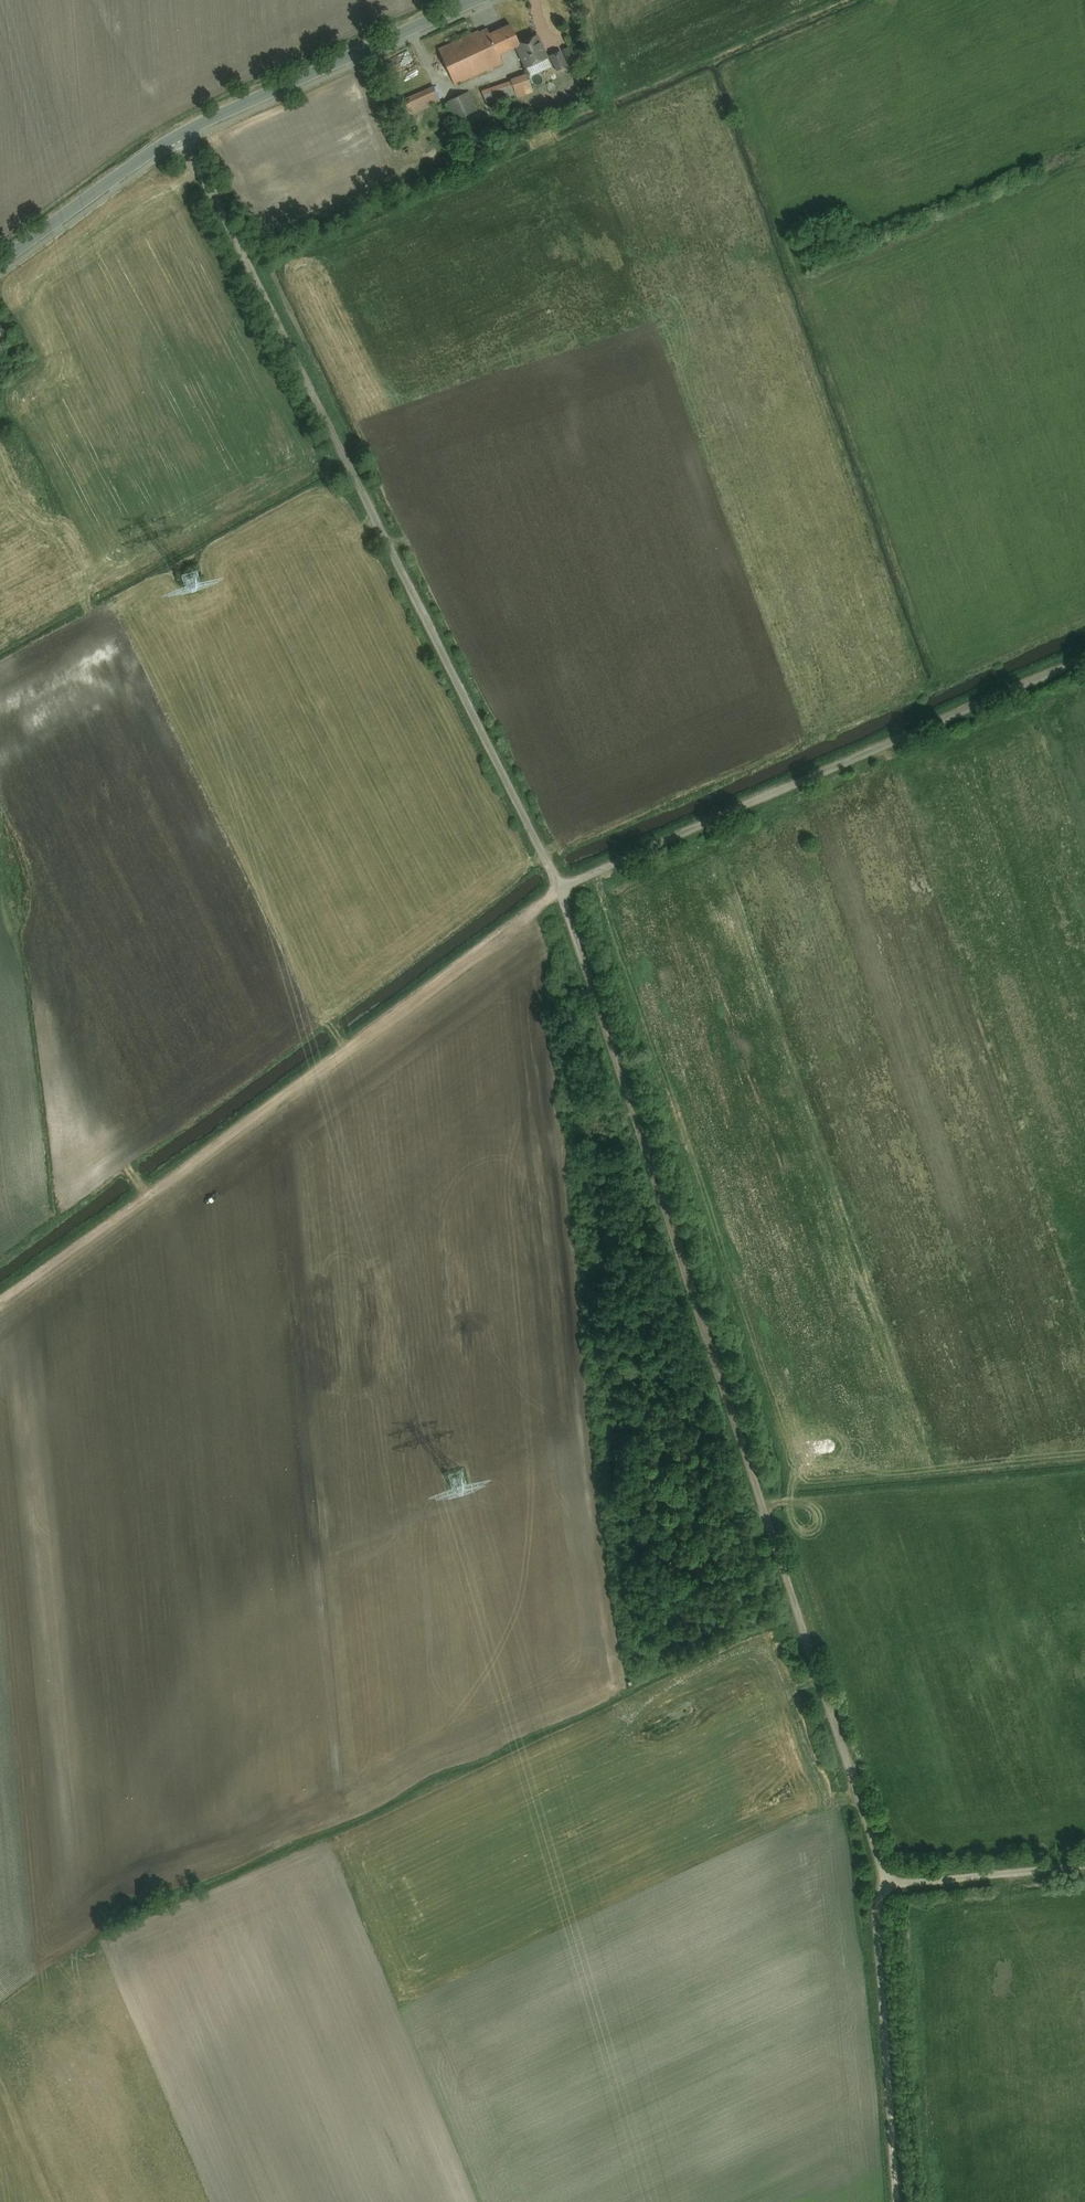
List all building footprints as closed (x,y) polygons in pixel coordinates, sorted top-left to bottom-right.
[(487,28),(437,50),(453,86),(503,64),(499,56),(515,49),(522,46),(520,43),(512,25),(490,35),(487,28)] [(515,49),(524,69),(548,59),(538,36),(520,43),(522,46),(515,49)] [(564,49),(551,55),(558,70),(571,65),(564,49)] [(515,81),(487,91),(492,105),(519,95),(520,97),(537,91),(531,74),(515,80),(515,81)] [(444,101),(438,86),(411,98),(417,113),(444,101)] [(471,92),(450,102),(459,120),(480,110),(471,92)] [(931,746),(906,756),(909,763),(934,752),(931,746)] [(831,788),(834,797),(860,788),(857,778),(831,788)]
